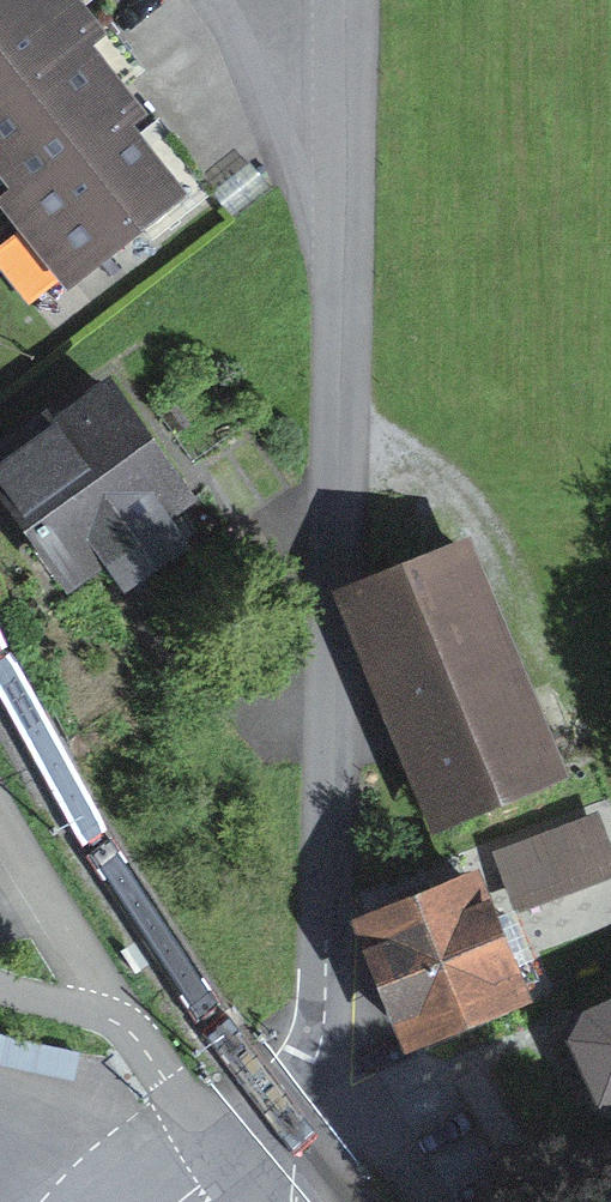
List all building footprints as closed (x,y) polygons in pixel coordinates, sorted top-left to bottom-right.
[(153,95),(178,75),(118,0),(113,0),(18,77),(0,90),(63,168),(153,95)] [(18,77),(113,0),(0,0),(0,55),(18,77)] [(108,270),(221,179),(153,95),(63,168),(40,186),(108,270)] [(201,488),(127,383),(13,463),(86,568),(201,488)] [(438,814),(552,767),(462,550),(348,597),(438,814)] [(596,831),(500,858),(510,896),(606,870),(596,831)] [(511,994),(470,882),(365,921),(405,1033),(511,994)] [(610,1090),(610,1006),(574,1023),(601,1094),(610,1090)]
